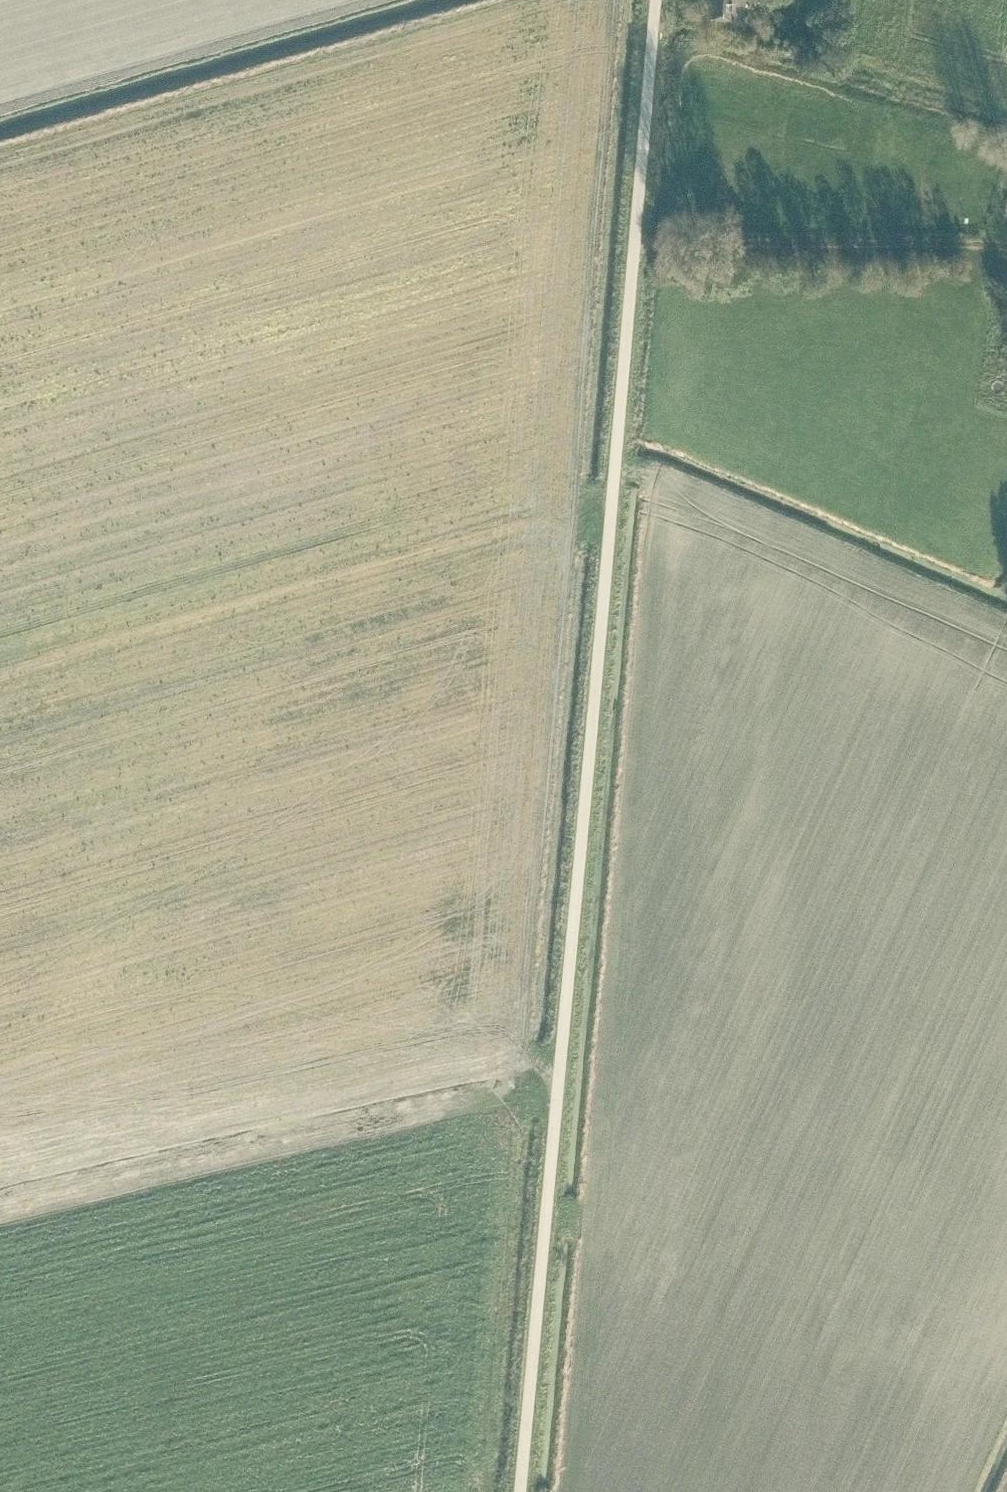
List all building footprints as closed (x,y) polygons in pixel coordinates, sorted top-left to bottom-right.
[(747,0),(711,0),(710,16),(748,19),(749,13),(746,13),(747,0)]
